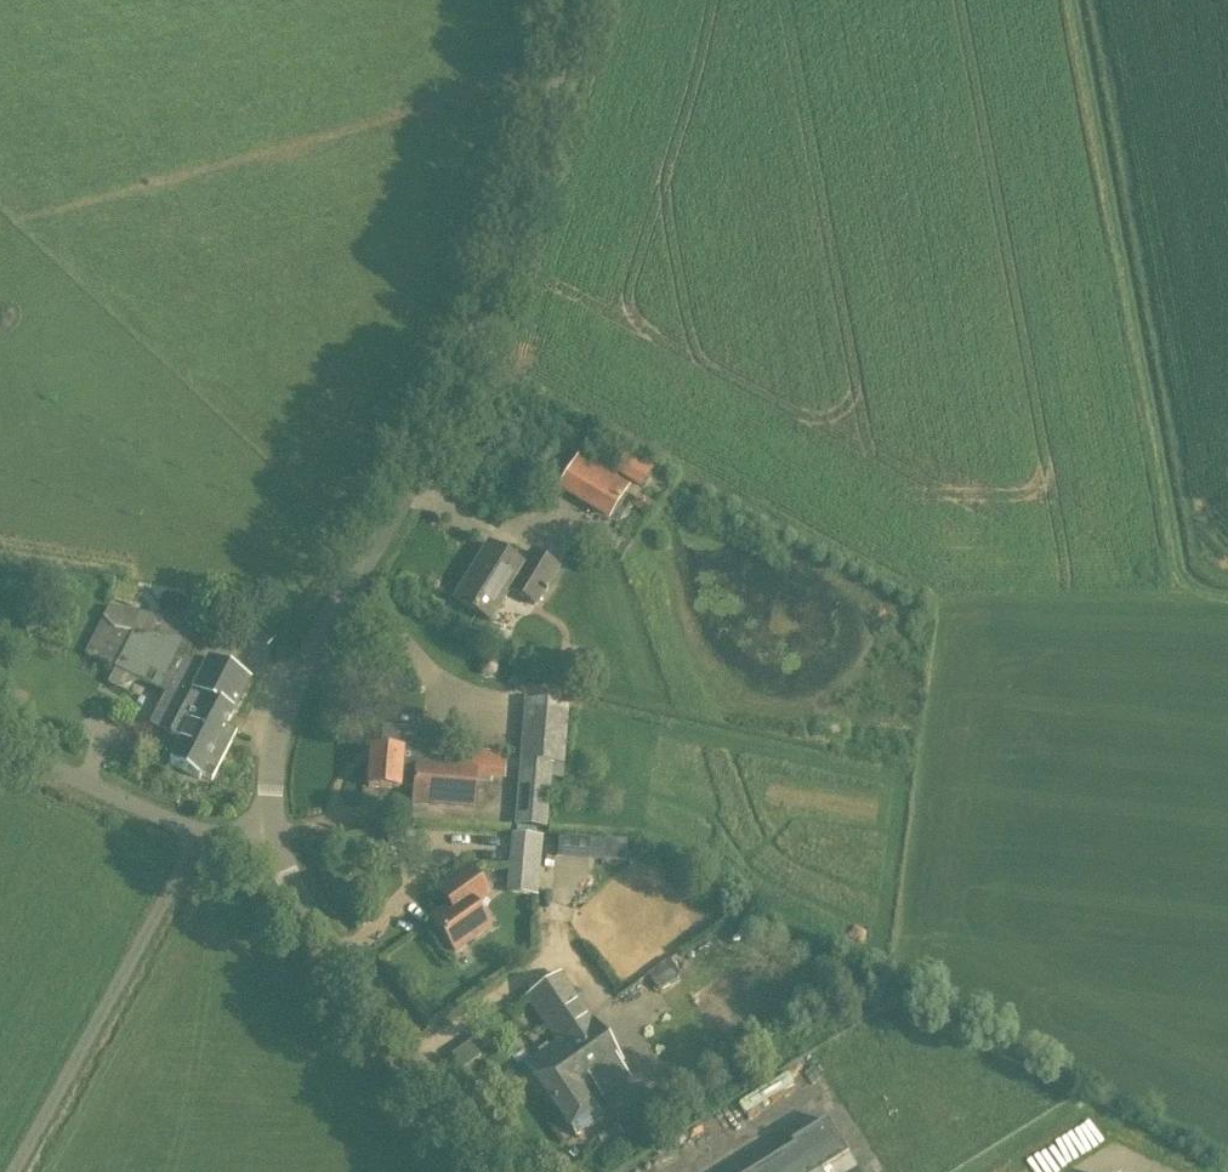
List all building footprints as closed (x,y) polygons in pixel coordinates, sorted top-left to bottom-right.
[(578,455),(557,490),(608,521),(629,487),(578,455)] [(623,475),(644,486),(654,466),(633,455),(623,475)] [(534,607),(557,570),(531,553),(523,566),(488,544),(454,601),(490,623),(509,592),(534,607)] [(193,693),(210,660),(190,657),(194,643),(192,643),(194,623),(107,608),(84,653),(165,694),(149,725),(170,736),(193,693)] [(211,657),(210,660),(193,693),(170,736),(181,742),(169,765),(200,781),(202,777),(211,781),(238,728),(228,723),(236,708),(235,708),(251,677),(211,657)] [(562,780),(569,695),(524,691),(513,827),(547,830),(550,780),(562,780)] [(399,791),(399,790),(402,754),(423,755),(423,762),(427,762),(428,750),(412,748),(413,733),(383,730),(382,752),(370,751),(367,789),(399,791)] [(402,754),(399,790),(411,791),(410,808),(474,813),(476,779),(505,782),(507,754),(458,749),(456,766),(442,765),(443,764),(427,762),(423,762),(423,755),(402,754)] [(506,894),(537,896),(542,837),(511,834),(506,894)] [(558,860),(588,862),(589,839),(559,838),(558,860)] [(488,928),(474,908),(490,897),(467,865),(434,889),(448,909),(431,922),(454,954),(488,928)] [(647,974),(659,991),(680,976),(668,959),(647,974)] [(525,1065),(565,1123),(575,1138),(602,1119),(582,1089),(620,1063),(588,1017),(587,1018),(559,977),(527,1000),(557,1043),(525,1065)] [(847,1157),(826,1121),(789,1144),(792,1148),(753,1171),(822,1171),(847,1157)]
